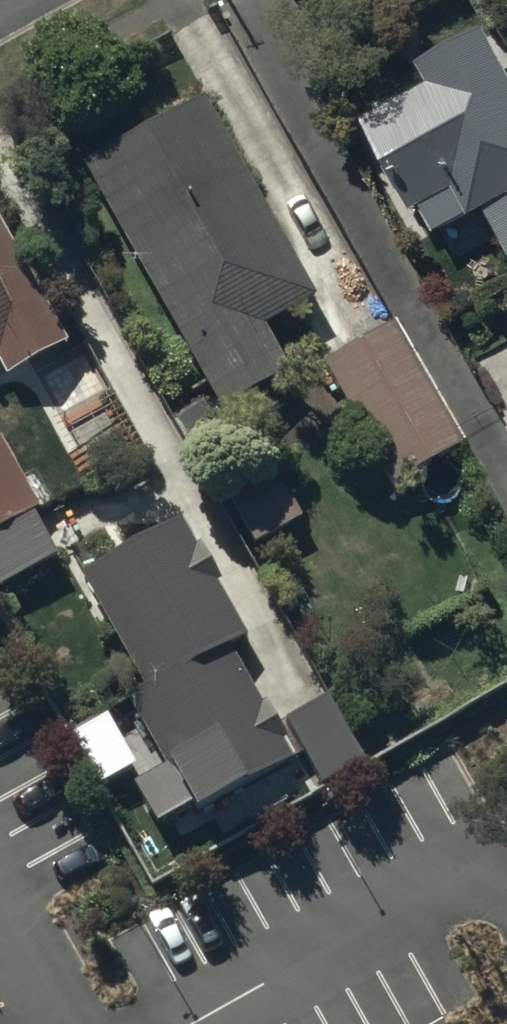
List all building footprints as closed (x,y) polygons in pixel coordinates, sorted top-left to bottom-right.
[(397,14),(422,0),(390,0),(397,14)] [(363,118),(415,214),(424,209),(439,237),(490,209),(506,239),(506,64),(487,27),(420,63),(430,81),(363,118)] [(203,97),(83,164),(219,410),(290,370),(265,325),(314,298),(203,97)] [(3,376),(66,340),(0,220),(0,370),(3,376)] [(389,322),(314,364),(383,488),(458,446),(389,322)] [(36,513),(0,449),(0,532),(36,513)] [(219,480),(256,542),(302,515),(265,453),(219,480)] [(0,532),(0,587),(59,554),(36,513),(0,532)] [(83,566),(150,688),(229,645),(243,637),(176,515),(83,566)] [(288,752),(229,645),(150,688),(136,696),(171,761),(135,780),(158,823),(288,752)]
